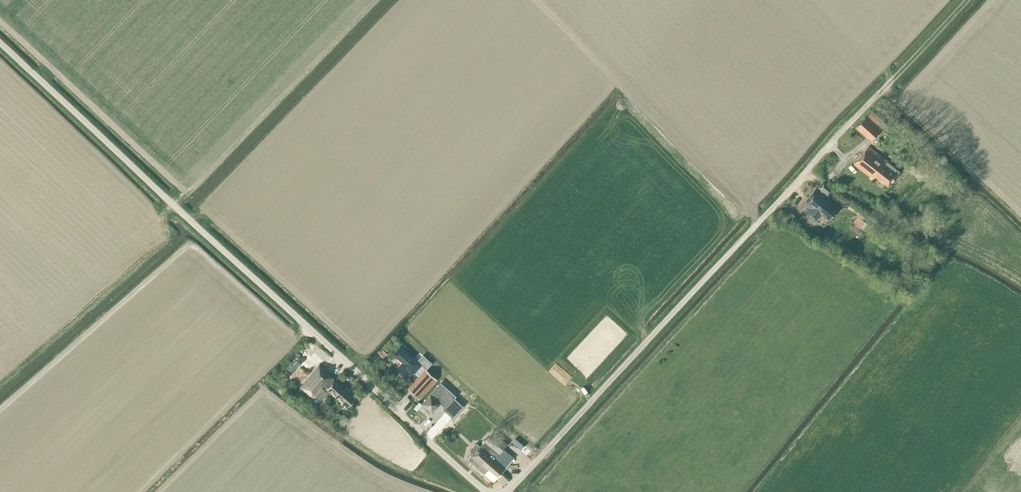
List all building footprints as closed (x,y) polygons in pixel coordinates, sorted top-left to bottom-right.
[(872,111),(866,118),(856,127),(870,141),(886,125),(872,111)] [(875,177),(888,187),(899,173),(887,163),(888,162),(869,146),(854,164),(873,179),(875,177)] [(802,205),(806,207),(803,211),(816,221),(821,214),(829,220),(837,210),(827,202),(830,199),(827,196),(833,189),(824,181),(818,188),(819,188),(819,189),(816,187),(802,205)] [(858,214),(861,209),(851,203),(850,204),(848,207),(848,208),(858,214)] [(789,223),(795,215),(790,211),(783,218),(789,223)] [(422,366),(401,347),(394,354),(402,362),(395,368),(406,379),(412,371),(415,373),(422,366)] [(315,400),(324,389),(346,408),(349,405),(350,405),(352,403),(352,402),(356,397),(334,378),(319,365),(300,387),(315,400)] [(415,373),(418,377),(407,388),(419,399),(437,381),(422,366),(415,373)] [(421,404),(432,414),(447,396),(437,387),(421,404)] [(448,410),(454,415),(461,407),(456,402),(448,410)] [(481,447),(477,443),(475,443),(470,449),(470,451),(473,454),(468,460),(493,482),(507,466),(500,460),(501,459),(507,466),(513,459),(503,449),(507,444),(493,432),(484,442),(485,442),(481,447)]
